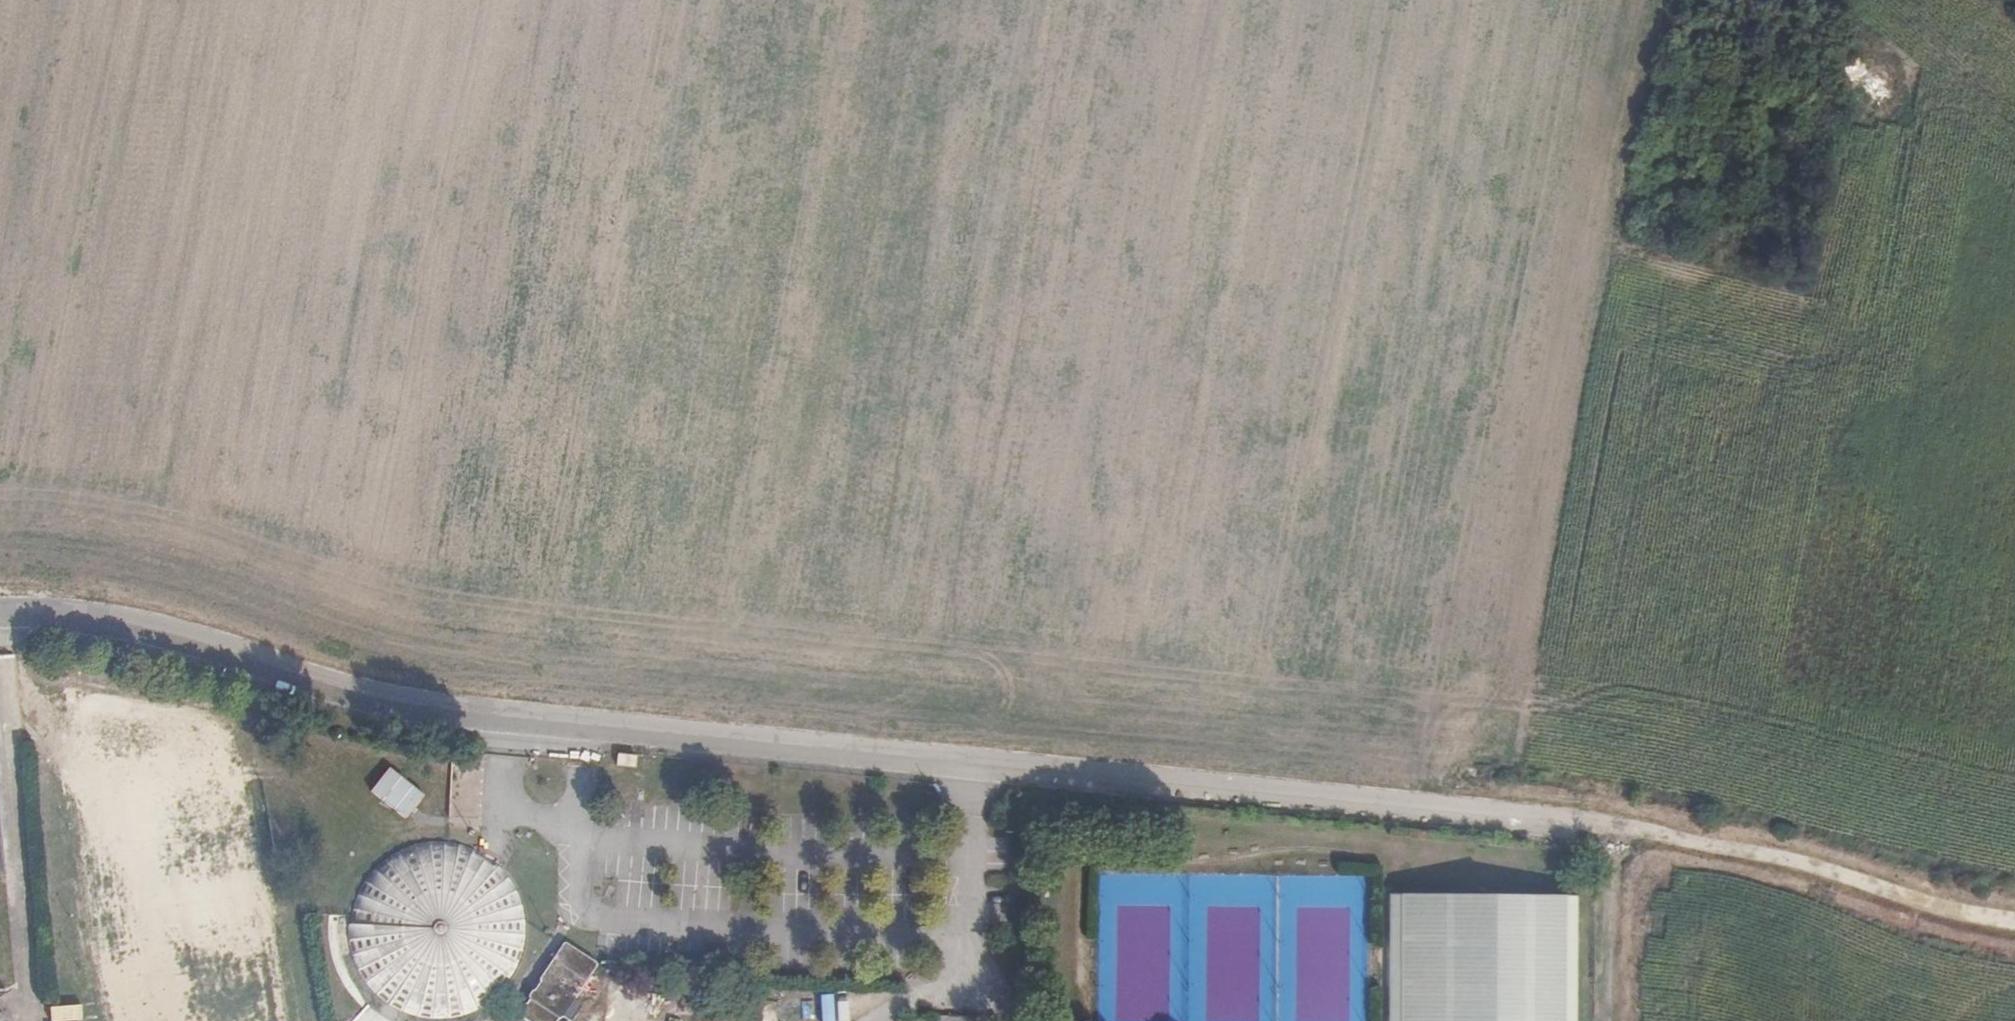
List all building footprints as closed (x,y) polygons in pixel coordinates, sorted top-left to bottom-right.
[(387,765),(367,789),(404,818),(423,794),(387,765)] [(463,852),(437,849),(375,859),(353,909),(351,933),(359,987),(426,1016),(431,1017),(491,1008),(504,979),(517,977),(522,929),(514,874),(463,852)] [(1577,894),(1391,892),(1388,1020),(1576,1020),(1577,894)] [(600,960),(567,938),(508,1020),(558,1020),(564,1013),(572,1018),(584,1002),(575,997),(600,960)] [(59,963),(60,993),(72,993),(71,962),(59,963)] [(47,1007),(48,1020),(77,1020),(81,1020),(80,1005),(47,1007)]
